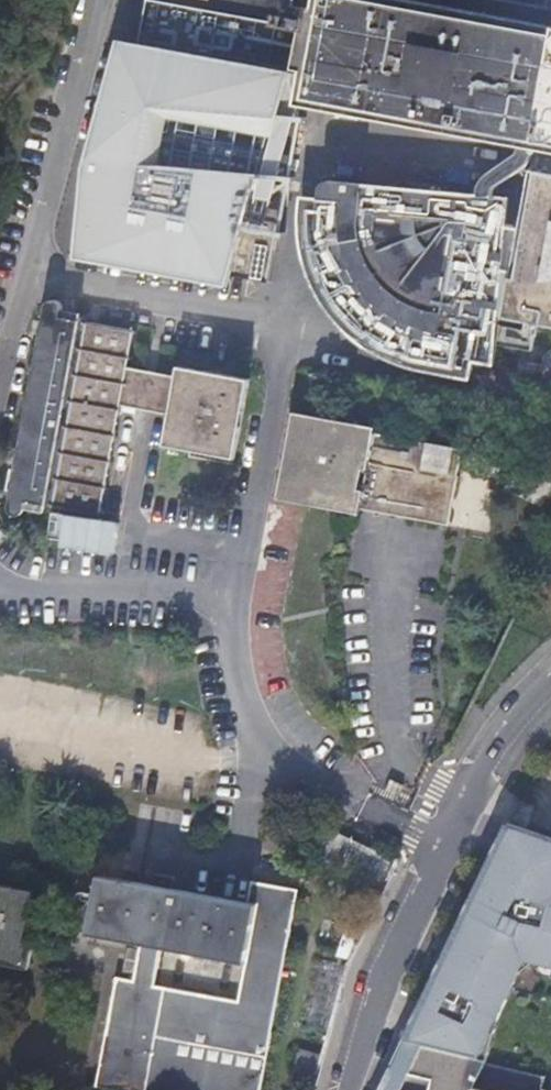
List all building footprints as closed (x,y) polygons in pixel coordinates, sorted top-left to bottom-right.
[(95,254),(263,288),(296,119),(310,122),(317,117),(318,113),(514,150),(529,152),(531,153),(499,322),(550,331),(550,0),(546,0),(545,9),(498,0),(142,0),(95,254)] [(527,158),(529,152),(514,150),(513,153),(506,160),(485,175),(479,180),(476,186),(472,198),(488,199),(491,191),(494,185),(500,180),(513,171),(522,164),(527,158)] [(311,202),(297,201),(295,221),(295,234),(297,246),(302,271),(311,296),(322,313),(333,326),(351,342),(374,357),(387,365),(399,370),(422,375),(467,383),(470,367),(490,371),(499,322),(516,233),(500,230),(503,200),(488,199),(472,198),(326,186),(320,187),(316,191),(311,202)] [(78,317),(60,313),(61,311),(60,310),(60,308),(59,307),(58,305),(57,304),(56,303),(54,303),(53,302),(51,302),(49,302),(48,303),(46,303),(45,304),(44,305),(43,307),(40,321),(41,321),(36,345),(31,373),(11,474),(5,473),(1,495),(7,496),(4,510),(4,512),(4,513),(5,515),(5,516),(6,517),(7,518),(9,519),(10,520),(12,520),(13,520),(15,520),(16,520),(17,519),(19,518),(20,517),(21,516),(21,514),(40,518),(41,514),(49,515),(50,511),(97,520),(118,410),(134,413),(135,409),(167,415),(160,452),(231,466),(246,385),(175,371),(173,381),(124,372),(131,335),(83,326),(84,323),(78,321),(78,317)] [(445,531),(460,455),(371,439),(372,432),(291,417),(275,504),(356,520),(356,514),(445,531)] [(506,824),(487,864),(400,1045),(481,1064),(492,1016),(515,975),(529,965),(550,970),(550,840),(506,824)] [(298,894),(251,884),(246,904),(98,873),(86,932),(138,944),(131,977),(115,974),(90,1084),(118,1089),(257,1089),(298,894)] [(23,967),(28,943),(24,942),(33,893),(0,886),(0,962),(23,967)] [(481,1064),(400,1045),(379,1089),(469,1089),(481,1064)] [(298,1049),(297,1072),(316,1073),(317,1050),(298,1049)] [(469,1089),(537,1089),(540,1078),(481,1064),(469,1089)]
